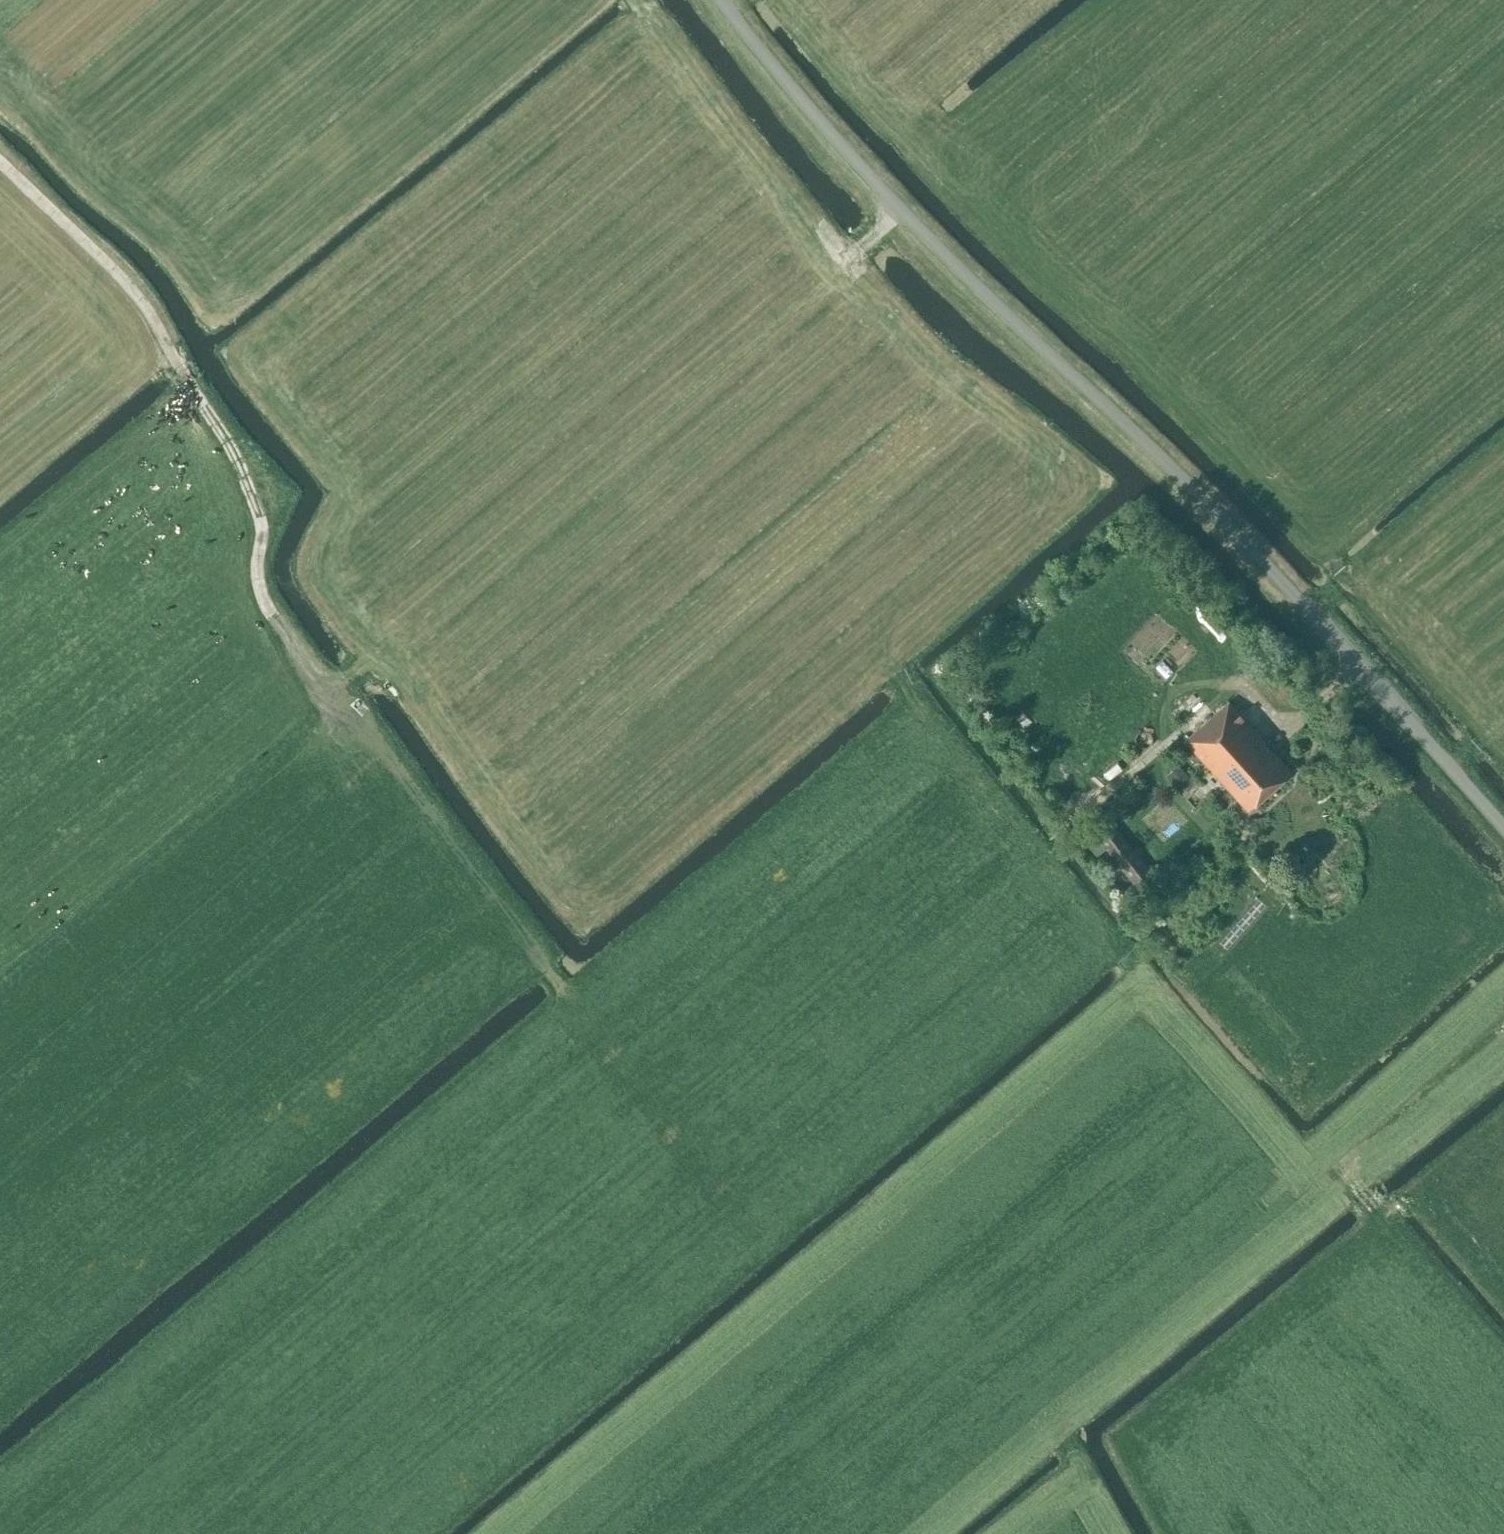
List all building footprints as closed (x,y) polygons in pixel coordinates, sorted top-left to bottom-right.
[(1247,810),(1290,771),(1228,702),(1185,741),(1247,810)] [(1106,849),(1137,888),(1152,876),(1104,816),(1079,835),(1096,857),(1106,849)]
